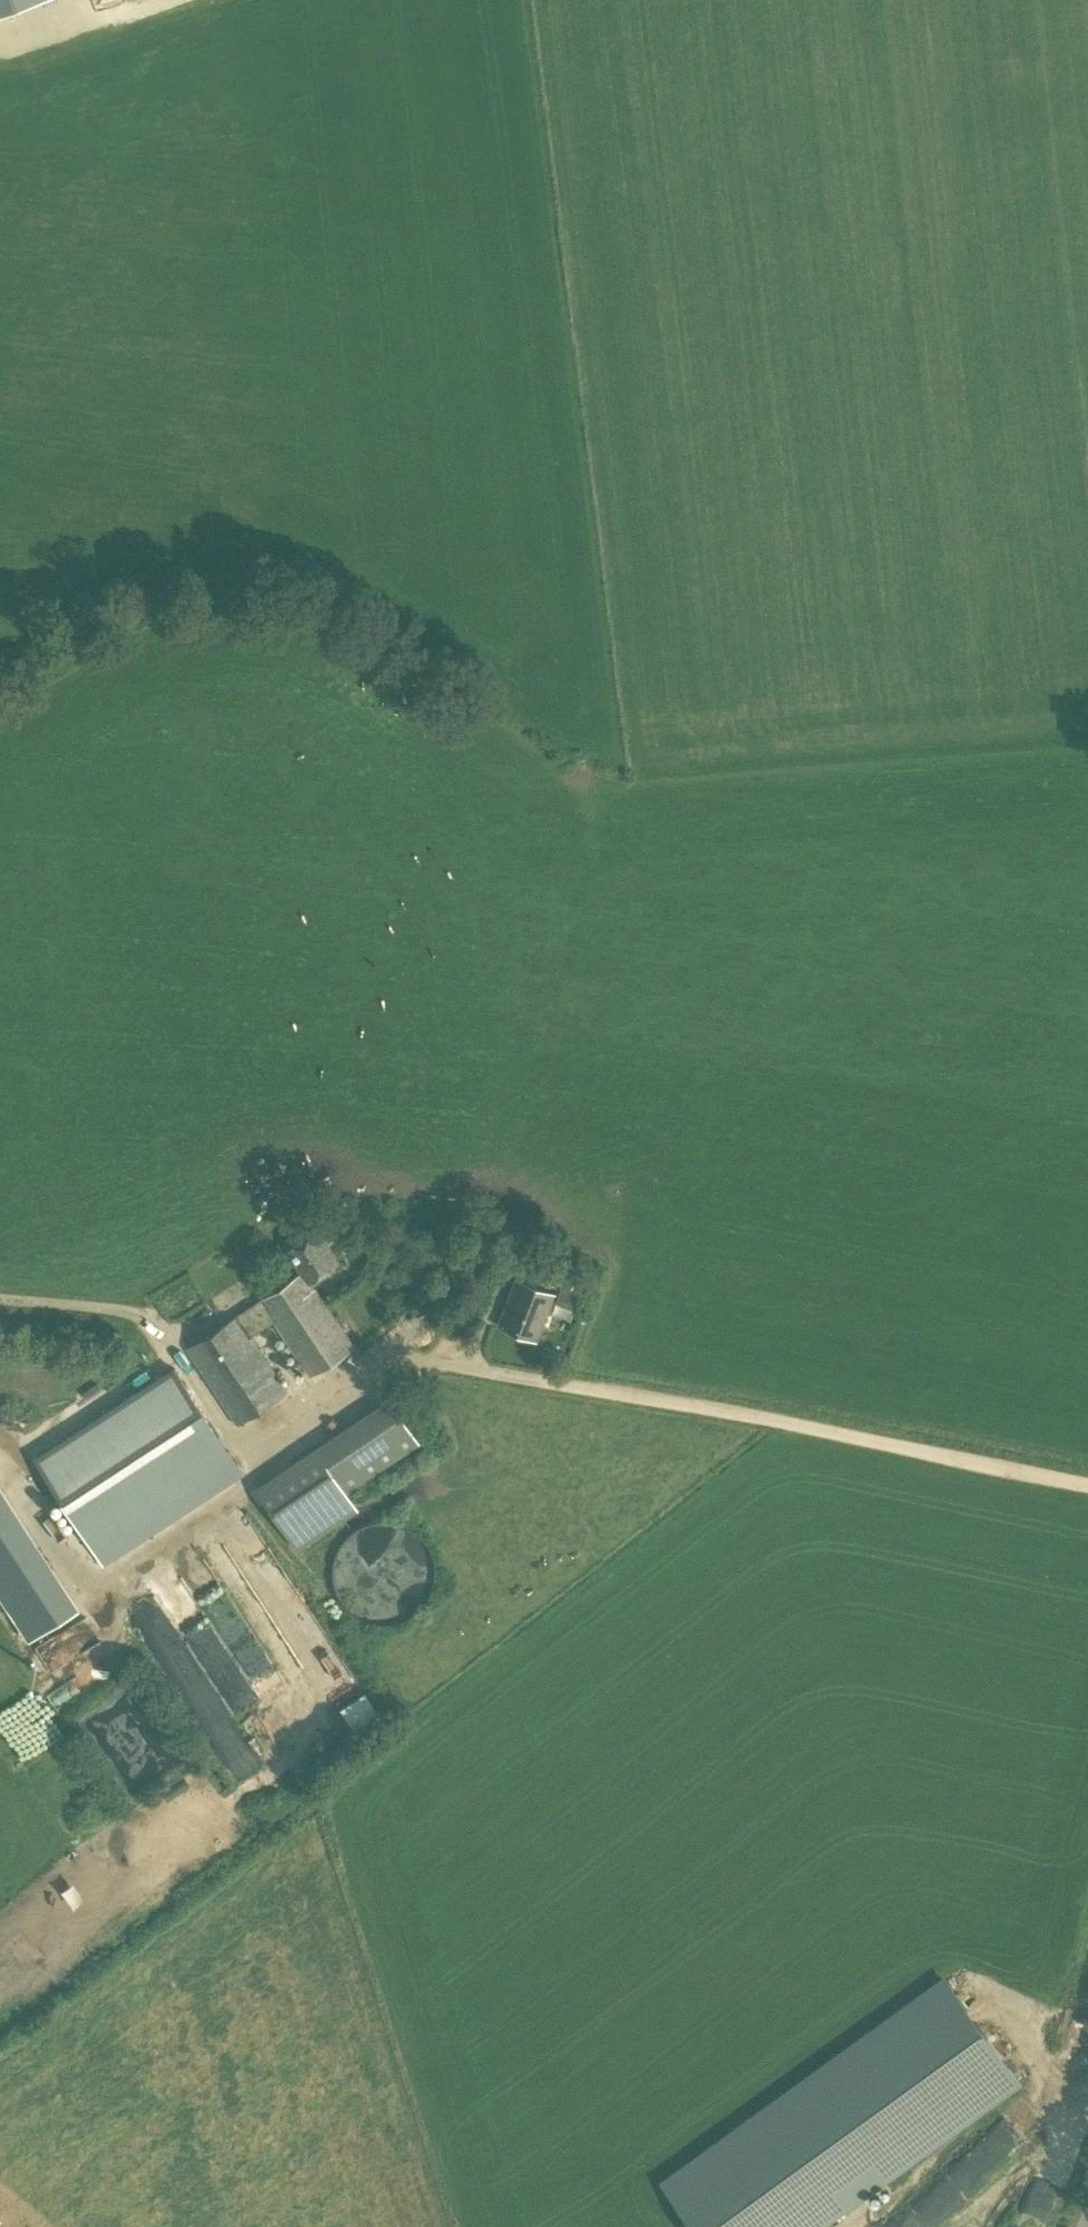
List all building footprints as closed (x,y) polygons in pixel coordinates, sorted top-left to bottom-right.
[(42,0),(0,0),(0,16),(42,0)] [(356,1347),(311,1281),(339,1261),(317,1230),(287,1251),(302,1273),(261,1300),(236,1316),(187,1349),(237,1426),(289,1392),(252,1335),(274,1322),(310,1376),(356,1347)] [(572,1289),(580,1270),(546,1257),(539,1275),(572,1289)] [(536,1339),(553,1295),(518,1281),(501,1326),(536,1339)] [(418,1304),(428,1298),(422,1288),(412,1294),(418,1304)] [(103,1565),(244,1474),(175,1368),(101,1415),(34,1457),(103,1565)] [(295,1549),(357,1507),(347,1492),(315,1446),(315,1445),(253,1487),(295,1549)] [(946,1981),(667,2185),(698,2226),(817,2226),(1019,2080),(946,1981)]
